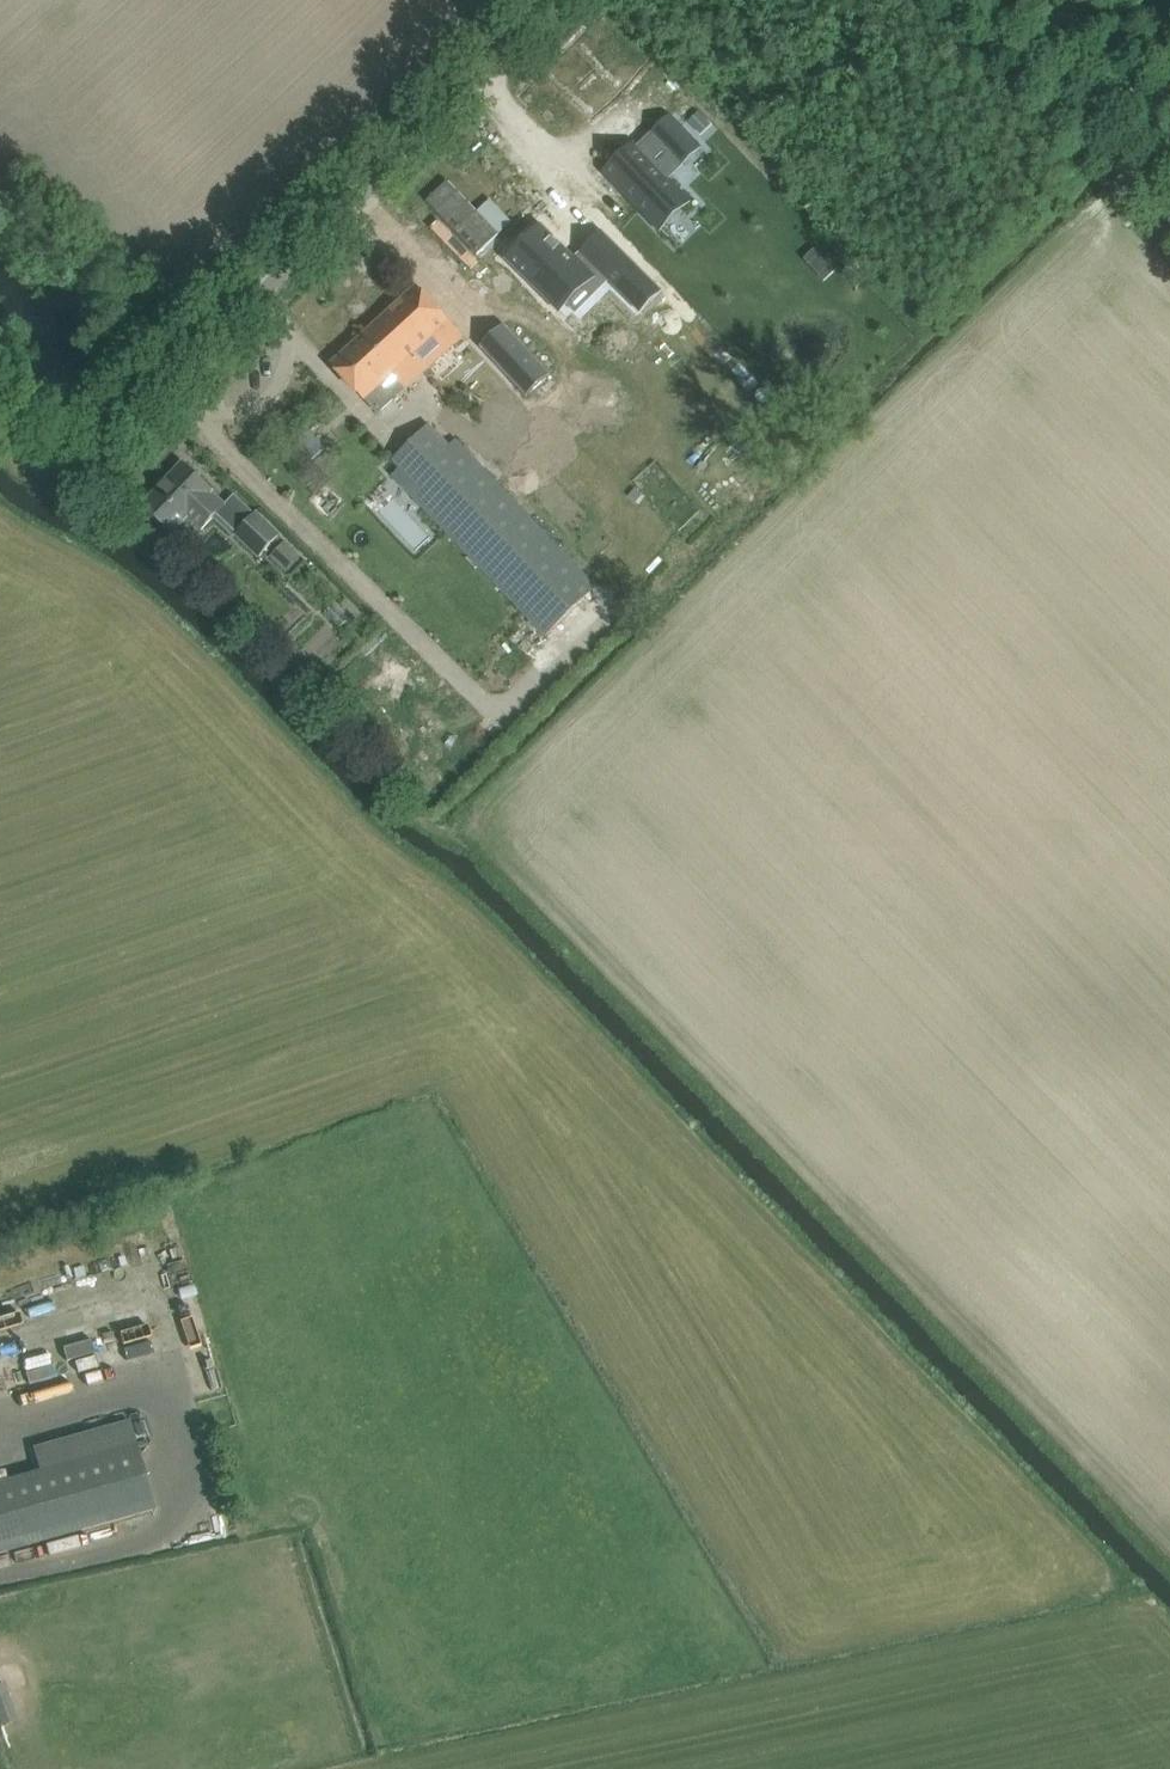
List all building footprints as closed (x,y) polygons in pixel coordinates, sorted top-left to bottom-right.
[(711,127),(698,115),(688,125),(700,137),(711,127)] [(672,153),(682,164),(698,148),(669,118),(636,149),(633,146),(606,172),(649,217),(676,190),(666,179),(656,169),(672,153)] [(565,305),(601,268),(584,251),(583,252),(584,253),(574,263),(541,228),(510,259),(532,281),(537,276),(565,305)] [(600,235),(584,251),(601,268),(615,282),(629,297),(646,280),(600,235)] [(418,287),(332,365),(362,398),(367,394),(380,409),(404,388),(405,389),(463,336),(418,287)] [(504,324),(479,347),(525,397),(550,375),(504,324)] [(400,471),(394,477),(546,637),(599,586),(459,440),(452,446),(430,423),(391,461),(400,471)] [(200,533),(224,506),(182,466),(143,507),(170,534),(185,519),(200,533)] [(282,535),(257,511),(234,535),(239,541),(259,559),(282,535)] [(269,559),(286,574),(300,560),(283,544),(269,559)] [(73,1373),(102,1364),(94,1338),(65,1346),(73,1373)] [(51,1353),(25,1360),(37,1402),(85,1388),(81,1374),(58,1381),(51,1353)] [(153,1510),(135,1445),(42,1471),(10,1480),(0,1483),(0,1553),(153,1510)] [(0,1683),(0,1720),(2,1726),(18,1720),(4,1682),(0,1683)]
